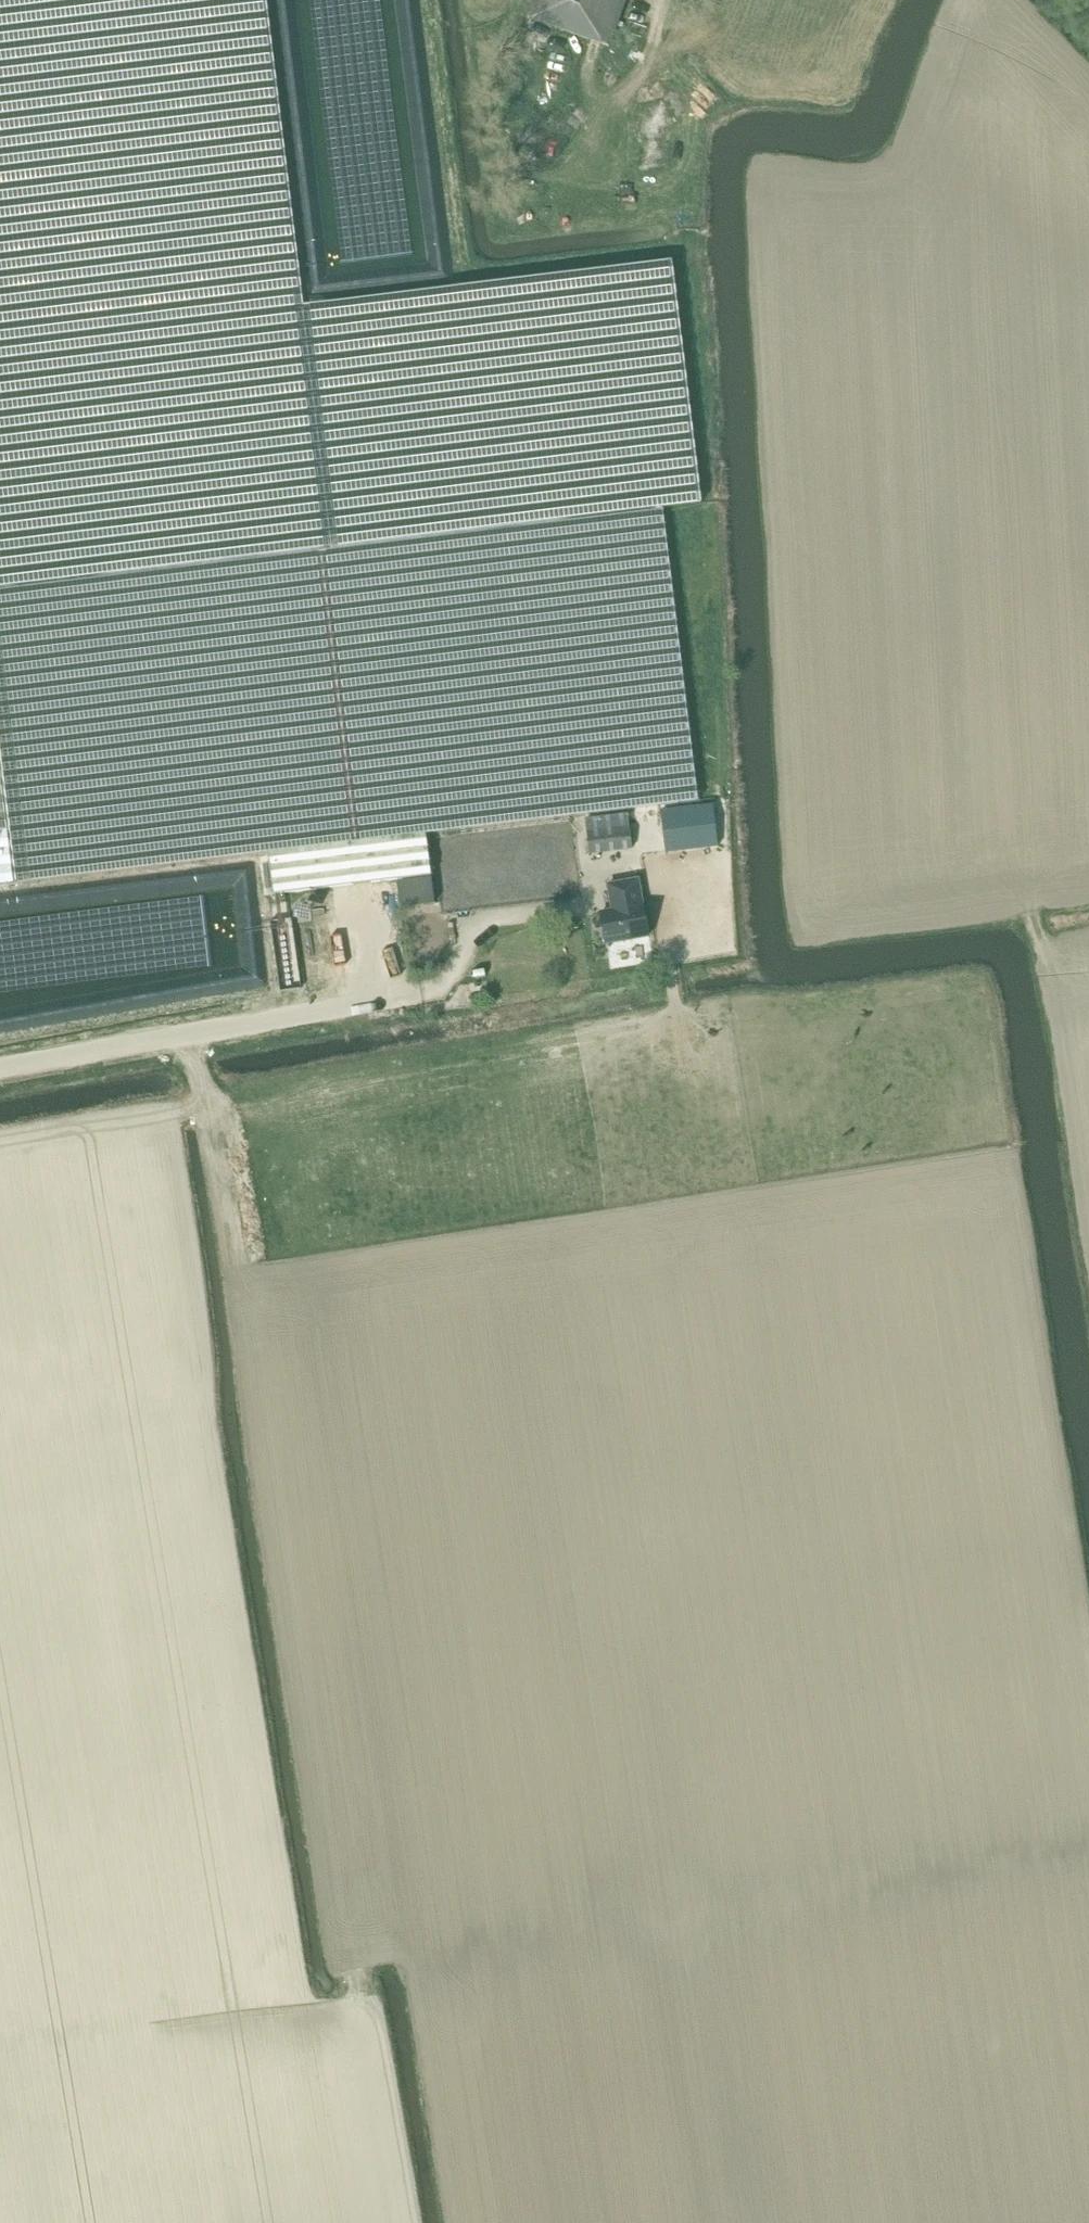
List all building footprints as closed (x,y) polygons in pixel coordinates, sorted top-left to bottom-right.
[(13,885),(18,884),(270,854),(274,886),(275,896),(432,877),(427,835),(699,802),(664,511),(703,506),(702,504),(673,263),(304,307),(267,0),(0,0),(0,887),(13,885)] [(528,18),(610,47),(627,0),(534,0),(528,18)] [(633,815),(636,841),(658,838),(656,812),(633,815)] [(632,850),(629,827),(587,832),(590,855),(632,850)] [(605,941),(606,944),(648,937),(643,907),(642,907),(638,886),(638,881),(612,886),(609,887),(613,912),(601,914),(604,930),(601,930),(603,941),(605,941)] [(436,904),(434,891),(400,896),(401,909),(436,904)] [(322,934),(308,936),(309,947),(324,946),(322,934)]
